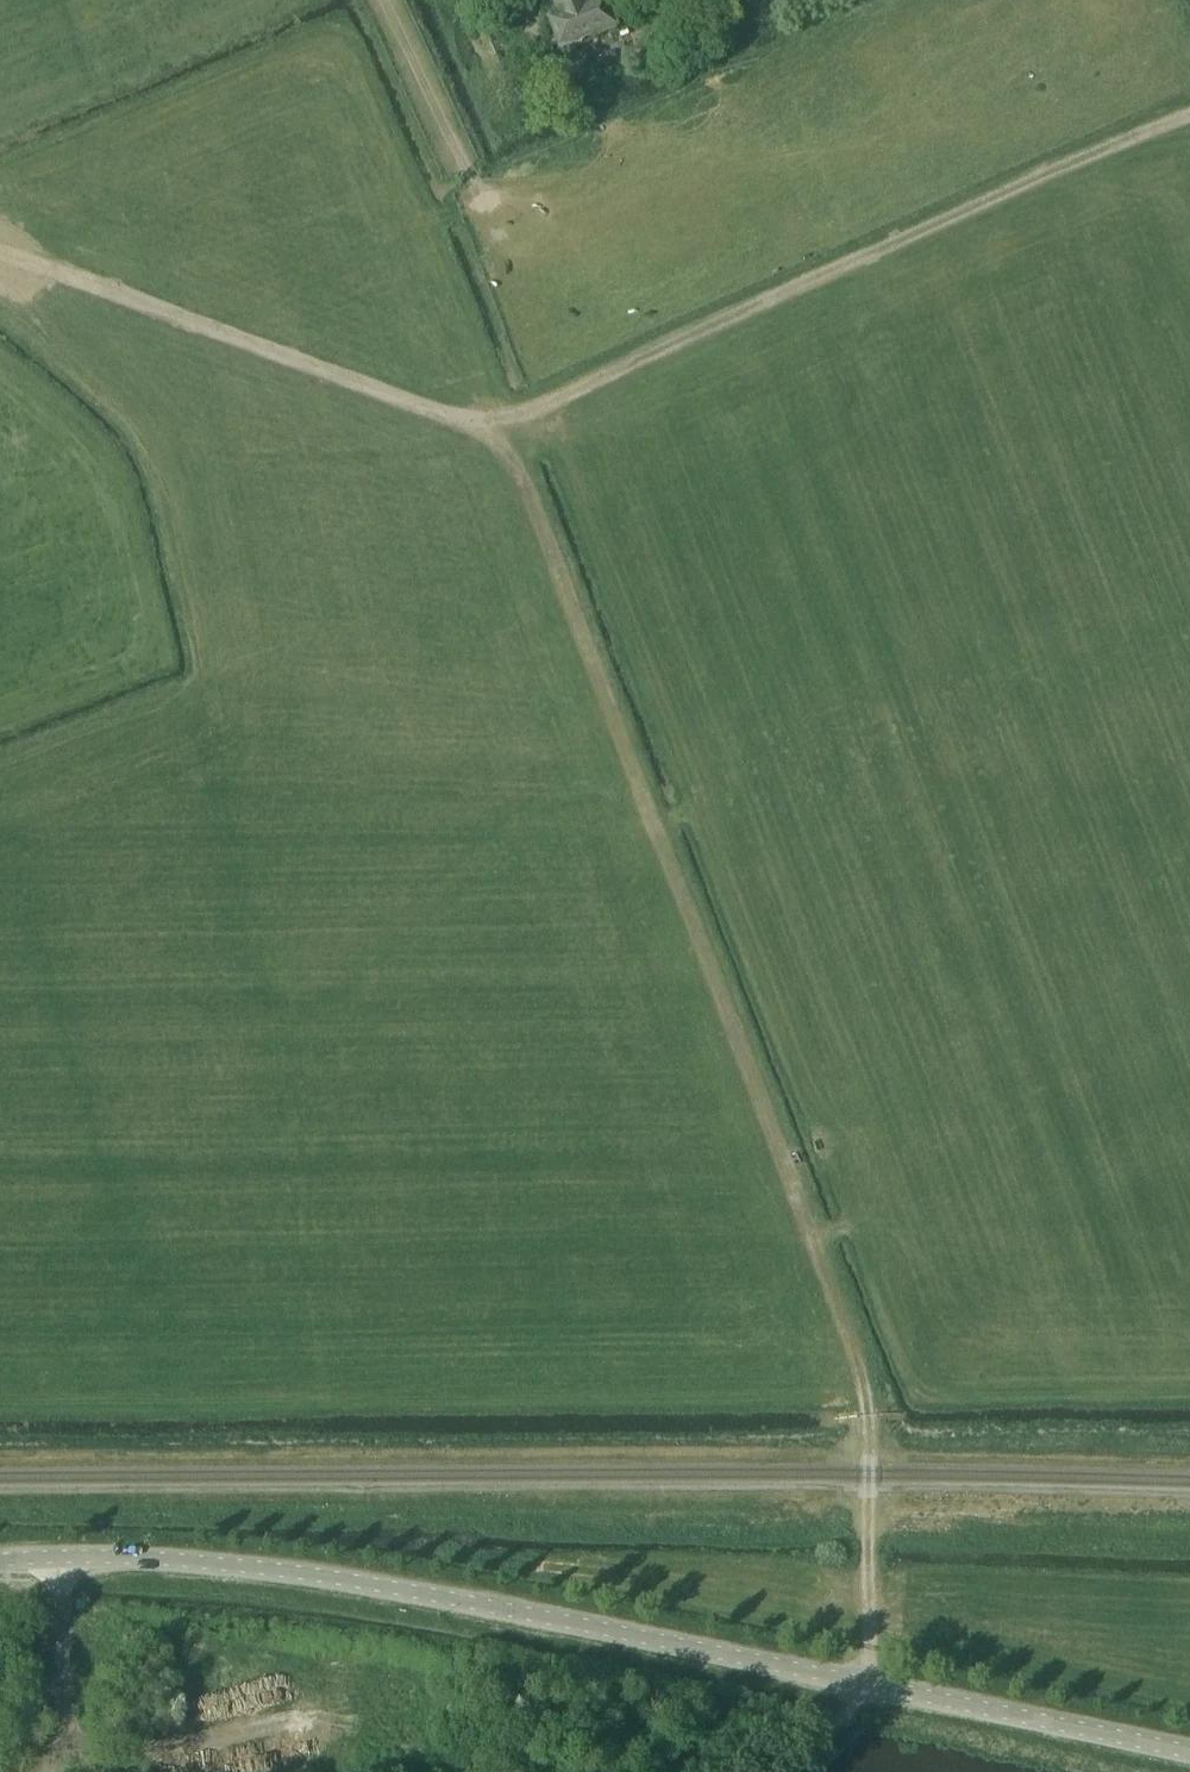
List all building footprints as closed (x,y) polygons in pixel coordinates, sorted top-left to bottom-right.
[(553,14),(550,15),(551,18),(548,19),(559,48),(617,27),(607,0),(548,0),(553,14)]
